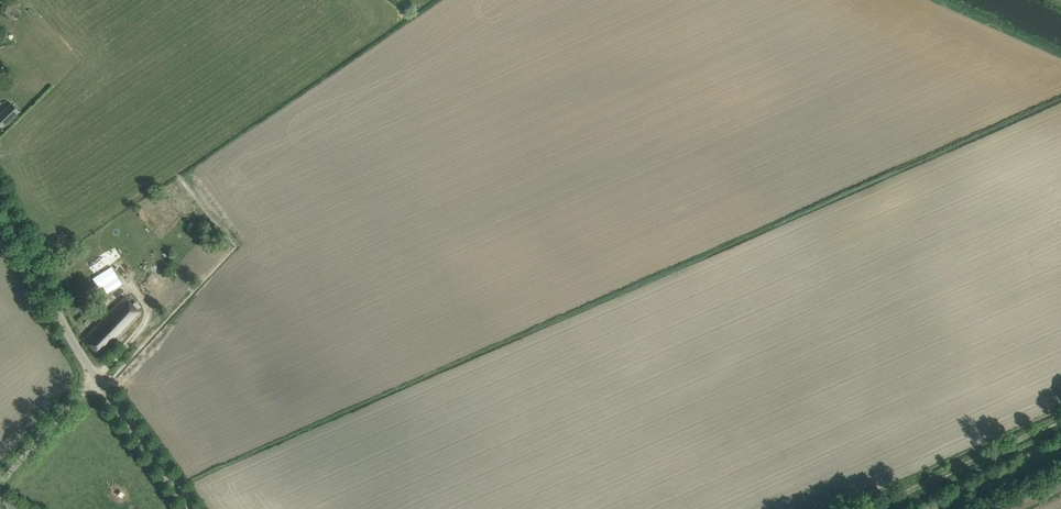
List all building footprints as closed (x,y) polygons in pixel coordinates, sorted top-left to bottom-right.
[(11,119),(19,111),(11,103),(0,114),(0,123),(3,126),(11,119)] [(92,274),(121,259),(114,246),(85,261),(92,274)] [(156,289),(148,297),(153,302),(156,299),(158,301),(163,296),(156,289)] [(100,355),(141,312),(124,295),(83,338),(100,355)]
